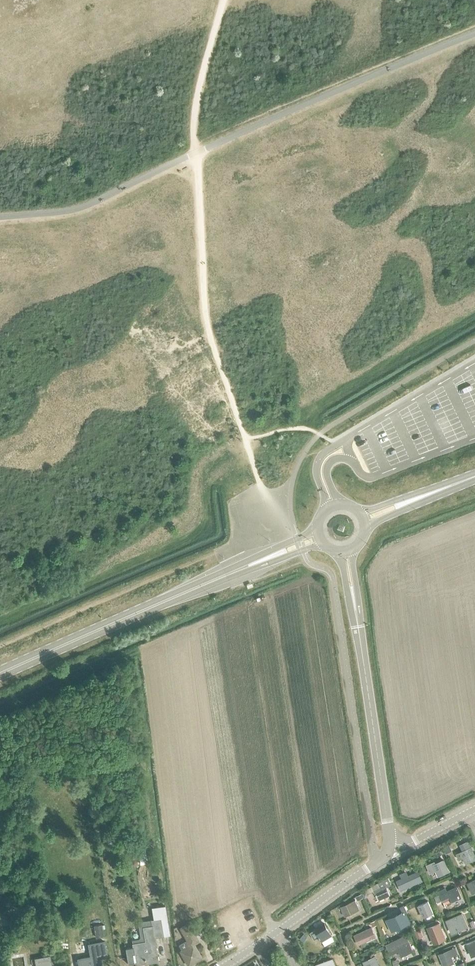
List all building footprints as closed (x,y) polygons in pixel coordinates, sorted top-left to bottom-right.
[(109,838),(104,840),(108,848),(113,845),(109,838)] [(449,844),(443,847),(446,853),(452,850),(449,844)] [(143,846),(133,847),(134,855),(144,854),(143,846)] [(456,854),(459,860),(463,858),(466,863),(474,859),(474,856),(471,847),(460,852),(456,854)] [(435,861),(426,865),(430,874),(436,871),(438,876),(447,872),(449,871),(447,868),(444,860),(436,864),(435,861)] [(414,864),(407,867),(410,872),(417,869),(414,864)] [(402,871),(396,873),(399,880),(396,881),(400,889),(421,880),(421,879),(417,872),(405,877),(402,871)] [(385,886),(390,884),(387,877),(382,880),(378,883),(380,888),(375,891),(379,900),(390,895),(385,886)] [(442,900),(443,900),(450,897),(453,903),(462,899),(457,887),(446,892),(444,889),(438,891),(440,894),(440,895),(442,900)] [(341,906),(345,916),(360,909),(355,900),(341,906)] [(418,905),(423,916),(433,912),(427,900),(418,905)] [(404,905),(400,907),(404,915),(408,913),(404,905)] [(388,918),(392,927),(394,930),(406,924),(404,921),(403,918),(402,918),(400,913),(388,918)] [(447,920),(446,920),(447,922),(451,932),(457,930),(467,926),(462,914),(452,918),(447,920)] [(133,947),(126,948),(128,963),(135,962),(136,965),(146,963),(145,956),(157,954),(154,937),(164,936),(161,918),(151,920),(152,926),(143,927),(145,942),(132,944),(133,947)] [(194,944),(199,941),(189,923),(180,928),(187,941),(179,945),(182,950),(180,951),(183,956),(185,955),(189,961),(194,959),(196,962),(202,959),(194,944)] [(427,927),(433,943),(445,938),(439,923),(427,927)] [(101,924),(94,925),(96,937),(104,935),(101,924)] [(315,929),(310,932),(314,939),(319,936),(320,937),(318,938),(319,939),(320,938),(322,941),(331,935),(324,924),(315,929)] [(353,934),(358,944),(375,936),(370,926),(353,934)] [(420,928),(414,930),(417,938),(423,936),(420,928)] [(385,943),(390,954),(397,950),(400,955),(412,950),(404,935),(385,943)] [(466,942),(471,955),(474,953),(474,939),(466,942)] [(78,959),(79,965),(101,965),(99,955),(107,954),(104,941),(88,944),(91,957),(78,959)] [(443,965),(444,965),(454,962),(451,956),(458,953),(455,948),(449,950),(439,954),(443,965)] [(36,965),(51,965),(52,965),(50,955),(34,958),(36,965)] [(365,965),(377,965),(378,965),(374,956),(363,961),(365,965)]
